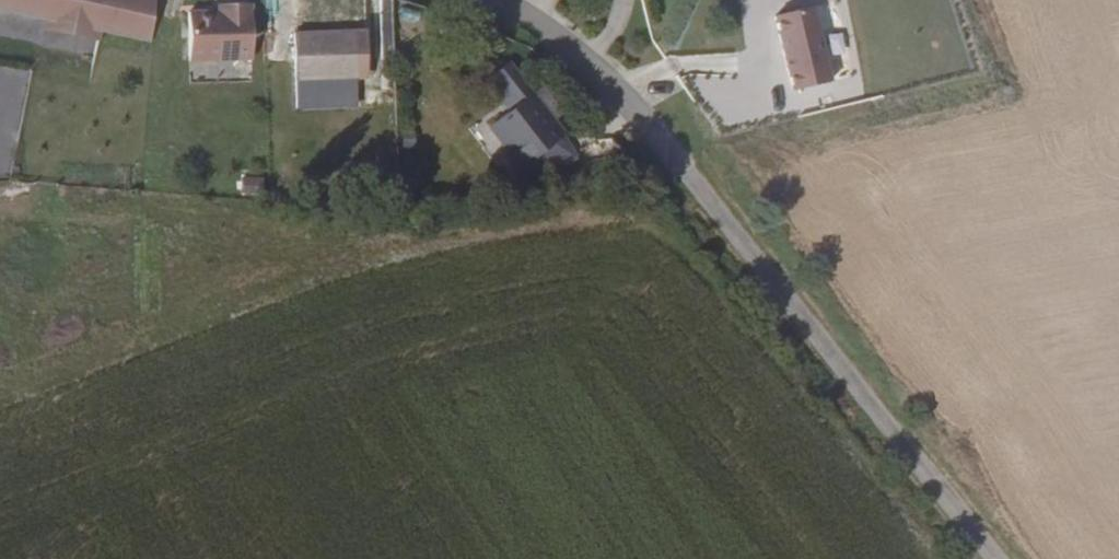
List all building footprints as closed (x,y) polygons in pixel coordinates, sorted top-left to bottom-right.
[(46,15),(49,0),(0,0),(0,7),(46,15)] [(46,15),(44,28),(100,42),(102,33),(149,44),(156,0),(49,0),(46,15)] [(816,7),(777,17),(795,88),(834,79),(816,7)] [(252,62),(250,8),(218,9),(219,15),(189,16),(189,63),(252,62)] [(364,77),(363,27),(289,29),(290,79),(364,77)] [(545,117),(528,97),(503,65),(483,82),(507,112),(489,128),(535,186),(572,157),(557,139),(561,136),(545,117)] [(540,87),(528,97),(545,117),(556,108),(540,87)]
